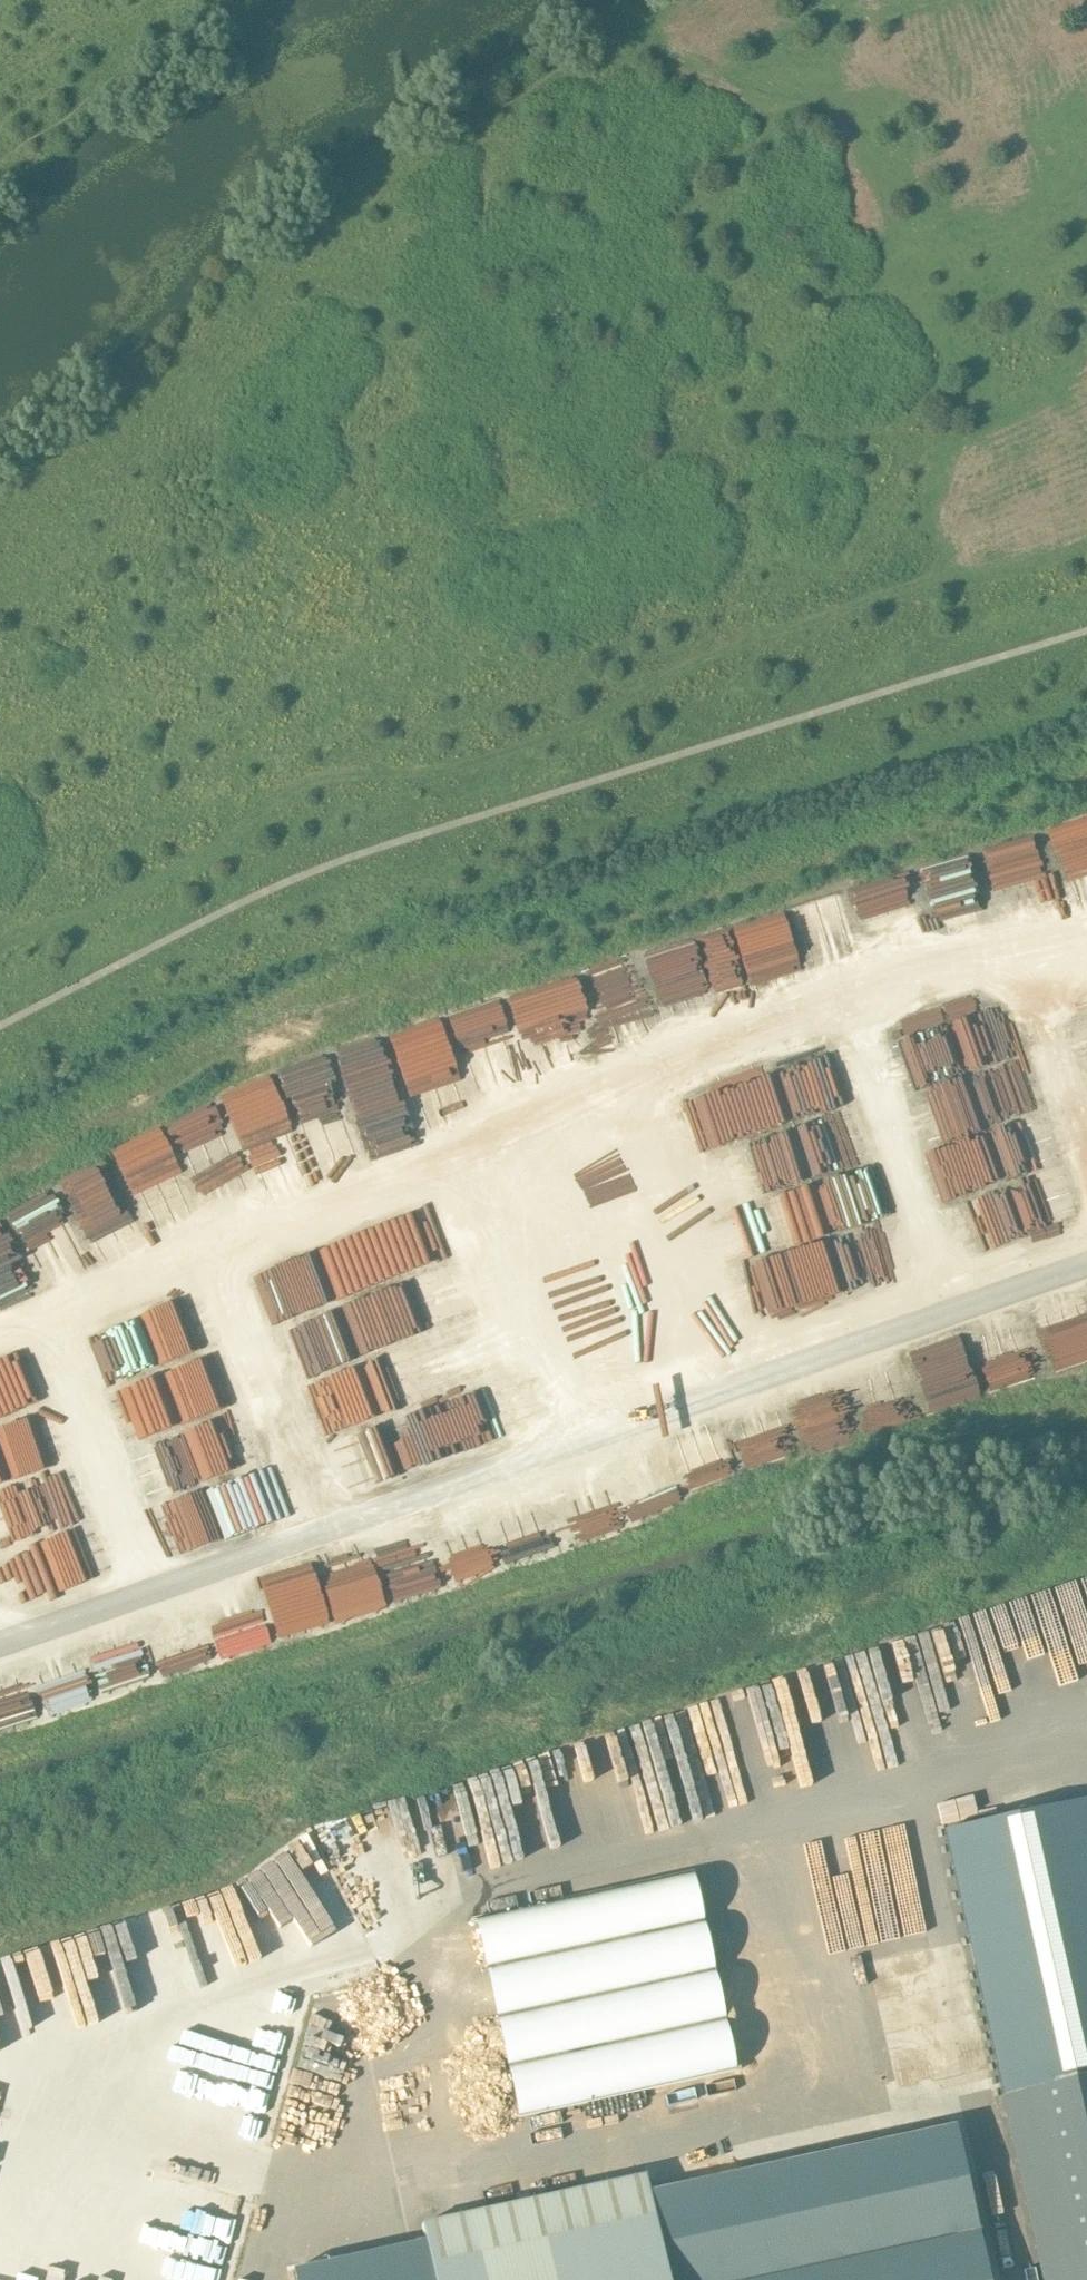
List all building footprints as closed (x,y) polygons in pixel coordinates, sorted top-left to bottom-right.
[(944,1831),(1001,2091),(1002,2091),(1043,2279),(1086,2279),(1086,1799),(944,1831)] [(699,1880),(484,1926),(526,2117),(740,2070),(699,1880)] [(970,2215),(956,2151),(947,2115),(612,2188),(620,2225),(584,2232),(576,2195),(466,2219),(475,2256),(474,2256),(479,2279),(985,2279),(970,2215)]
